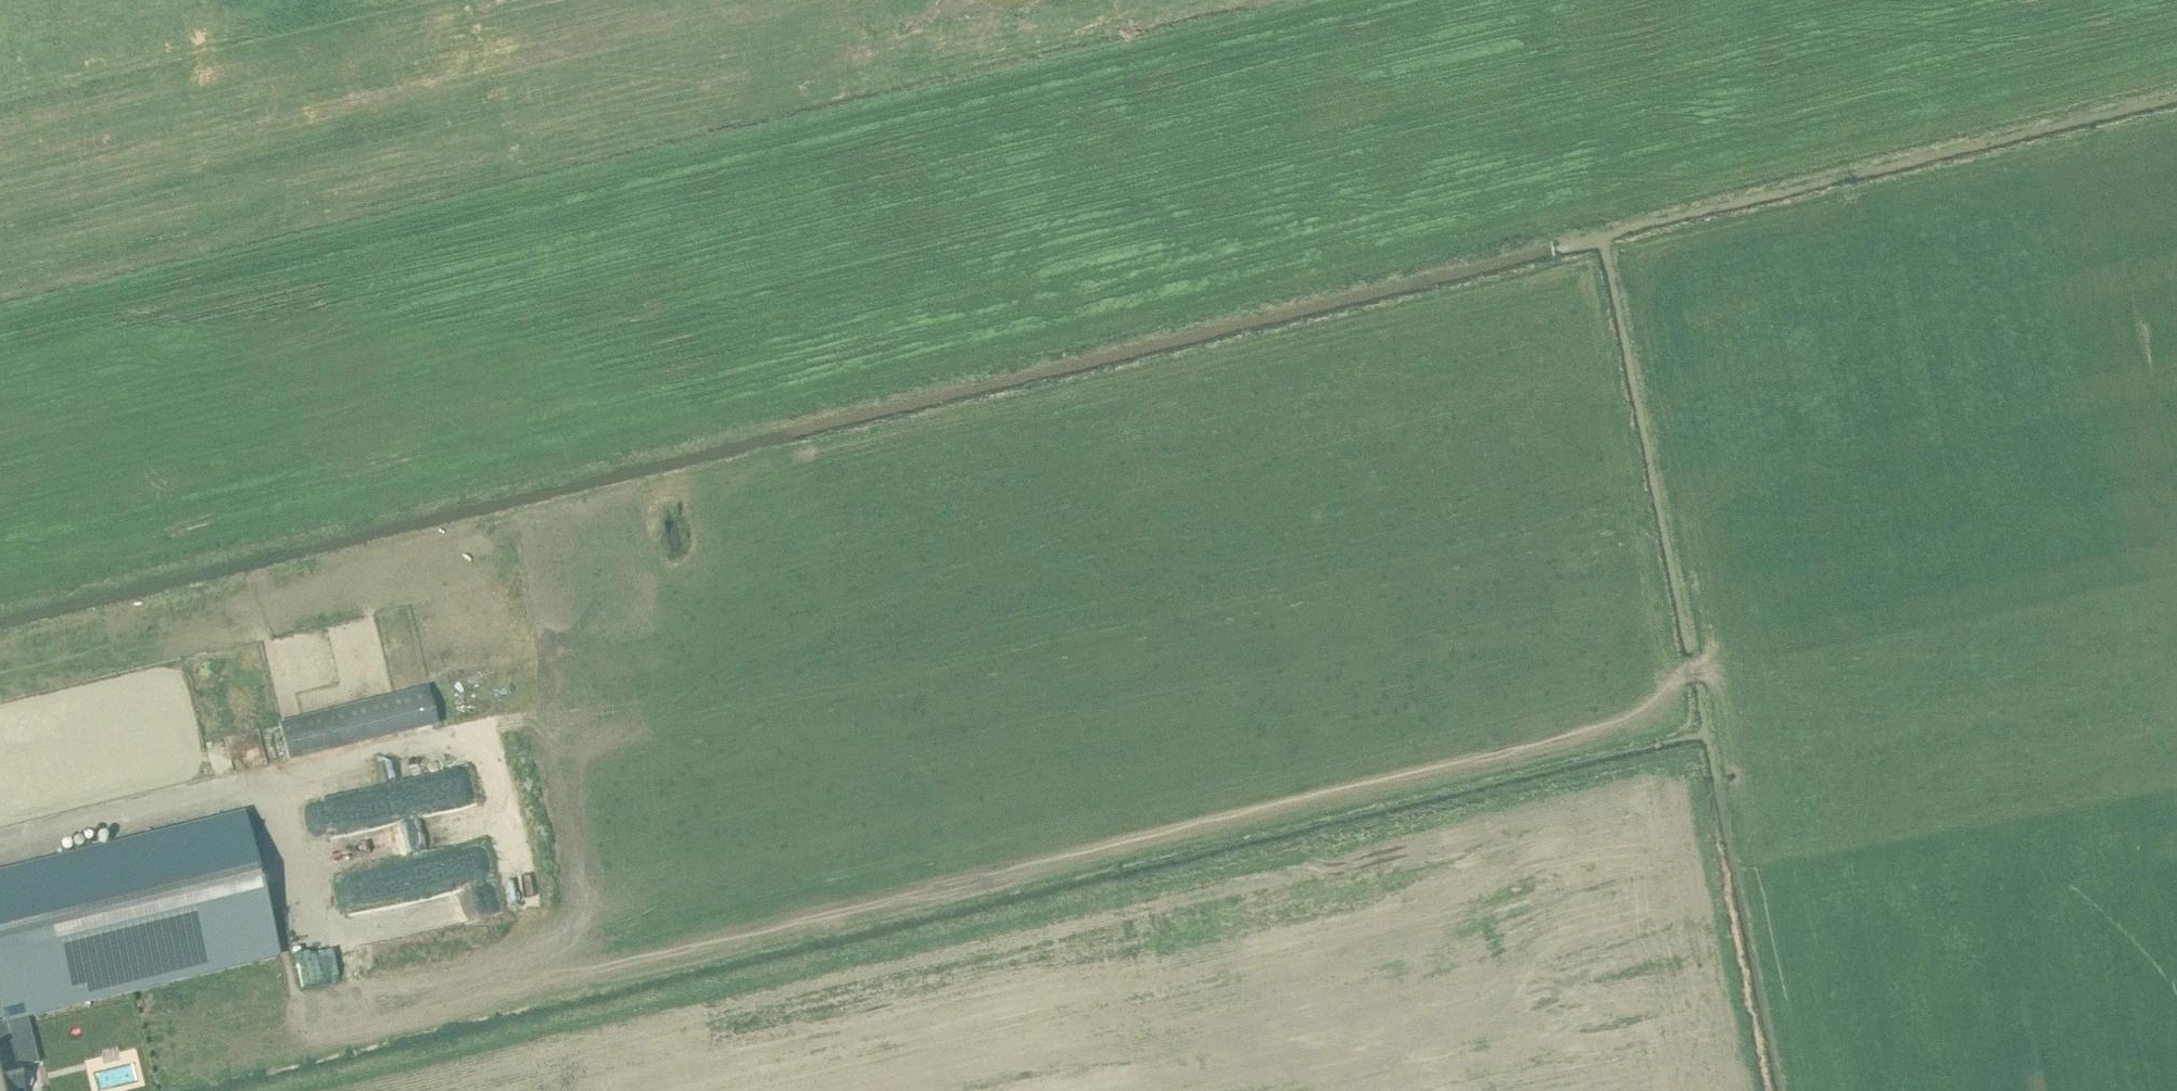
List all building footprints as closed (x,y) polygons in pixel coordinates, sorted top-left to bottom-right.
[(289,763),(439,728),(429,687),(279,722),(289,763)] [(366,827),(374,864),(487,840),(472,766),(319,798),(326,836),(366,827)] [(0,874),(0,1016),(1,1021),(2,1023),(3,1028),(9,1026),(26,1022),(32,1021),(53,1016),(280,960),(282,960),(246,813),(0,874)] [(16,1071),(13,1072),(9,1056),(33,1050),(26,1022),(9,1026),(11,1037),(0,1040),(0,1090),(21,1090),(16,1071)]
